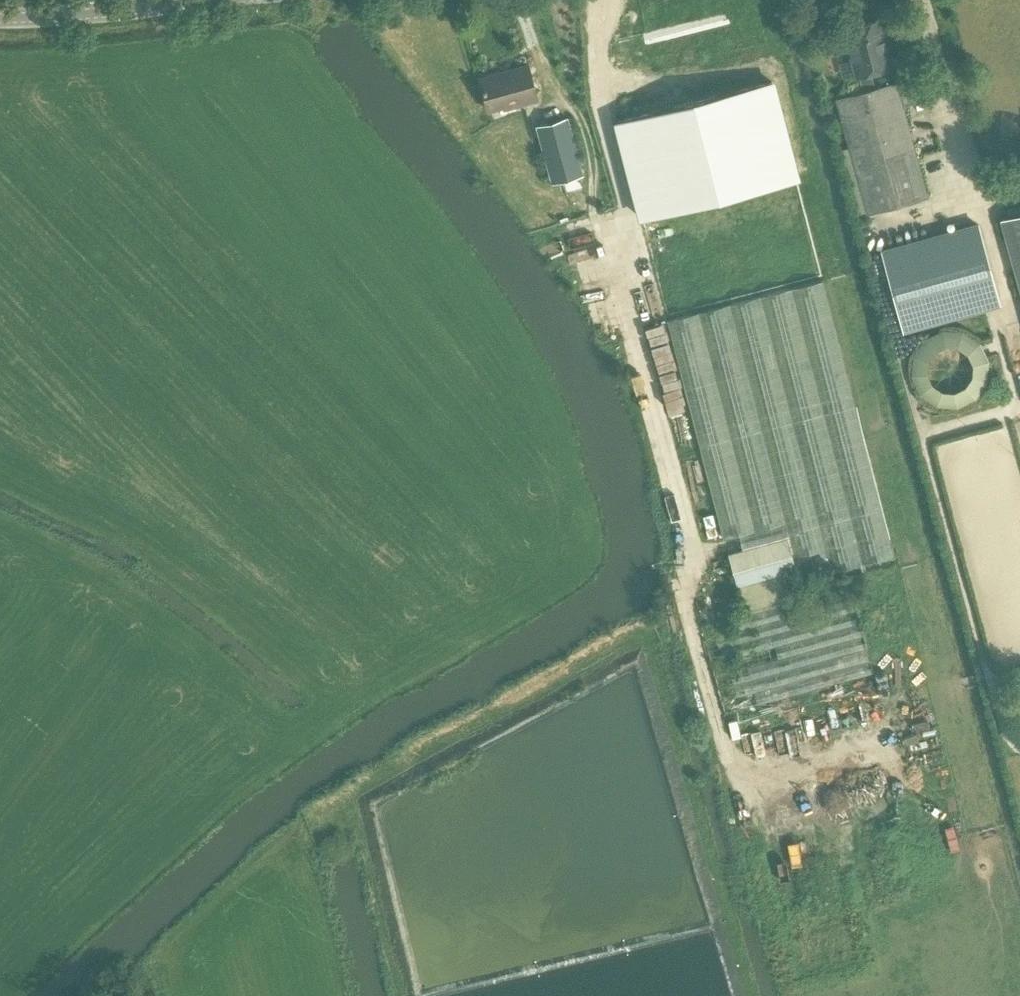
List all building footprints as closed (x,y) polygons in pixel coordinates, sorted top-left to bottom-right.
[(872,71),(893,65),(880,18),(845,28),(850,45),(847,49),(849,55),(853,57),(858,74),(859,74),(864,89),(837,97),(867,212),(928,196),(897,81),(876,86),(872,71)] [(490,112),(538,98),(528,64),(480,77),(490,112)] [(877,497),(822,280),(796,179),(772,82),(616,122),(640,219),(666,320),(721,537),(769,723),(925,683),(877,497)] [(553,182),(583,174),(567,116),(537,125),(553,182)] [(1002,219),(1019,286),(1019,214),(1002,219)] [(903,328),(1000,301),(979,224),(882,251),(903,328)]
